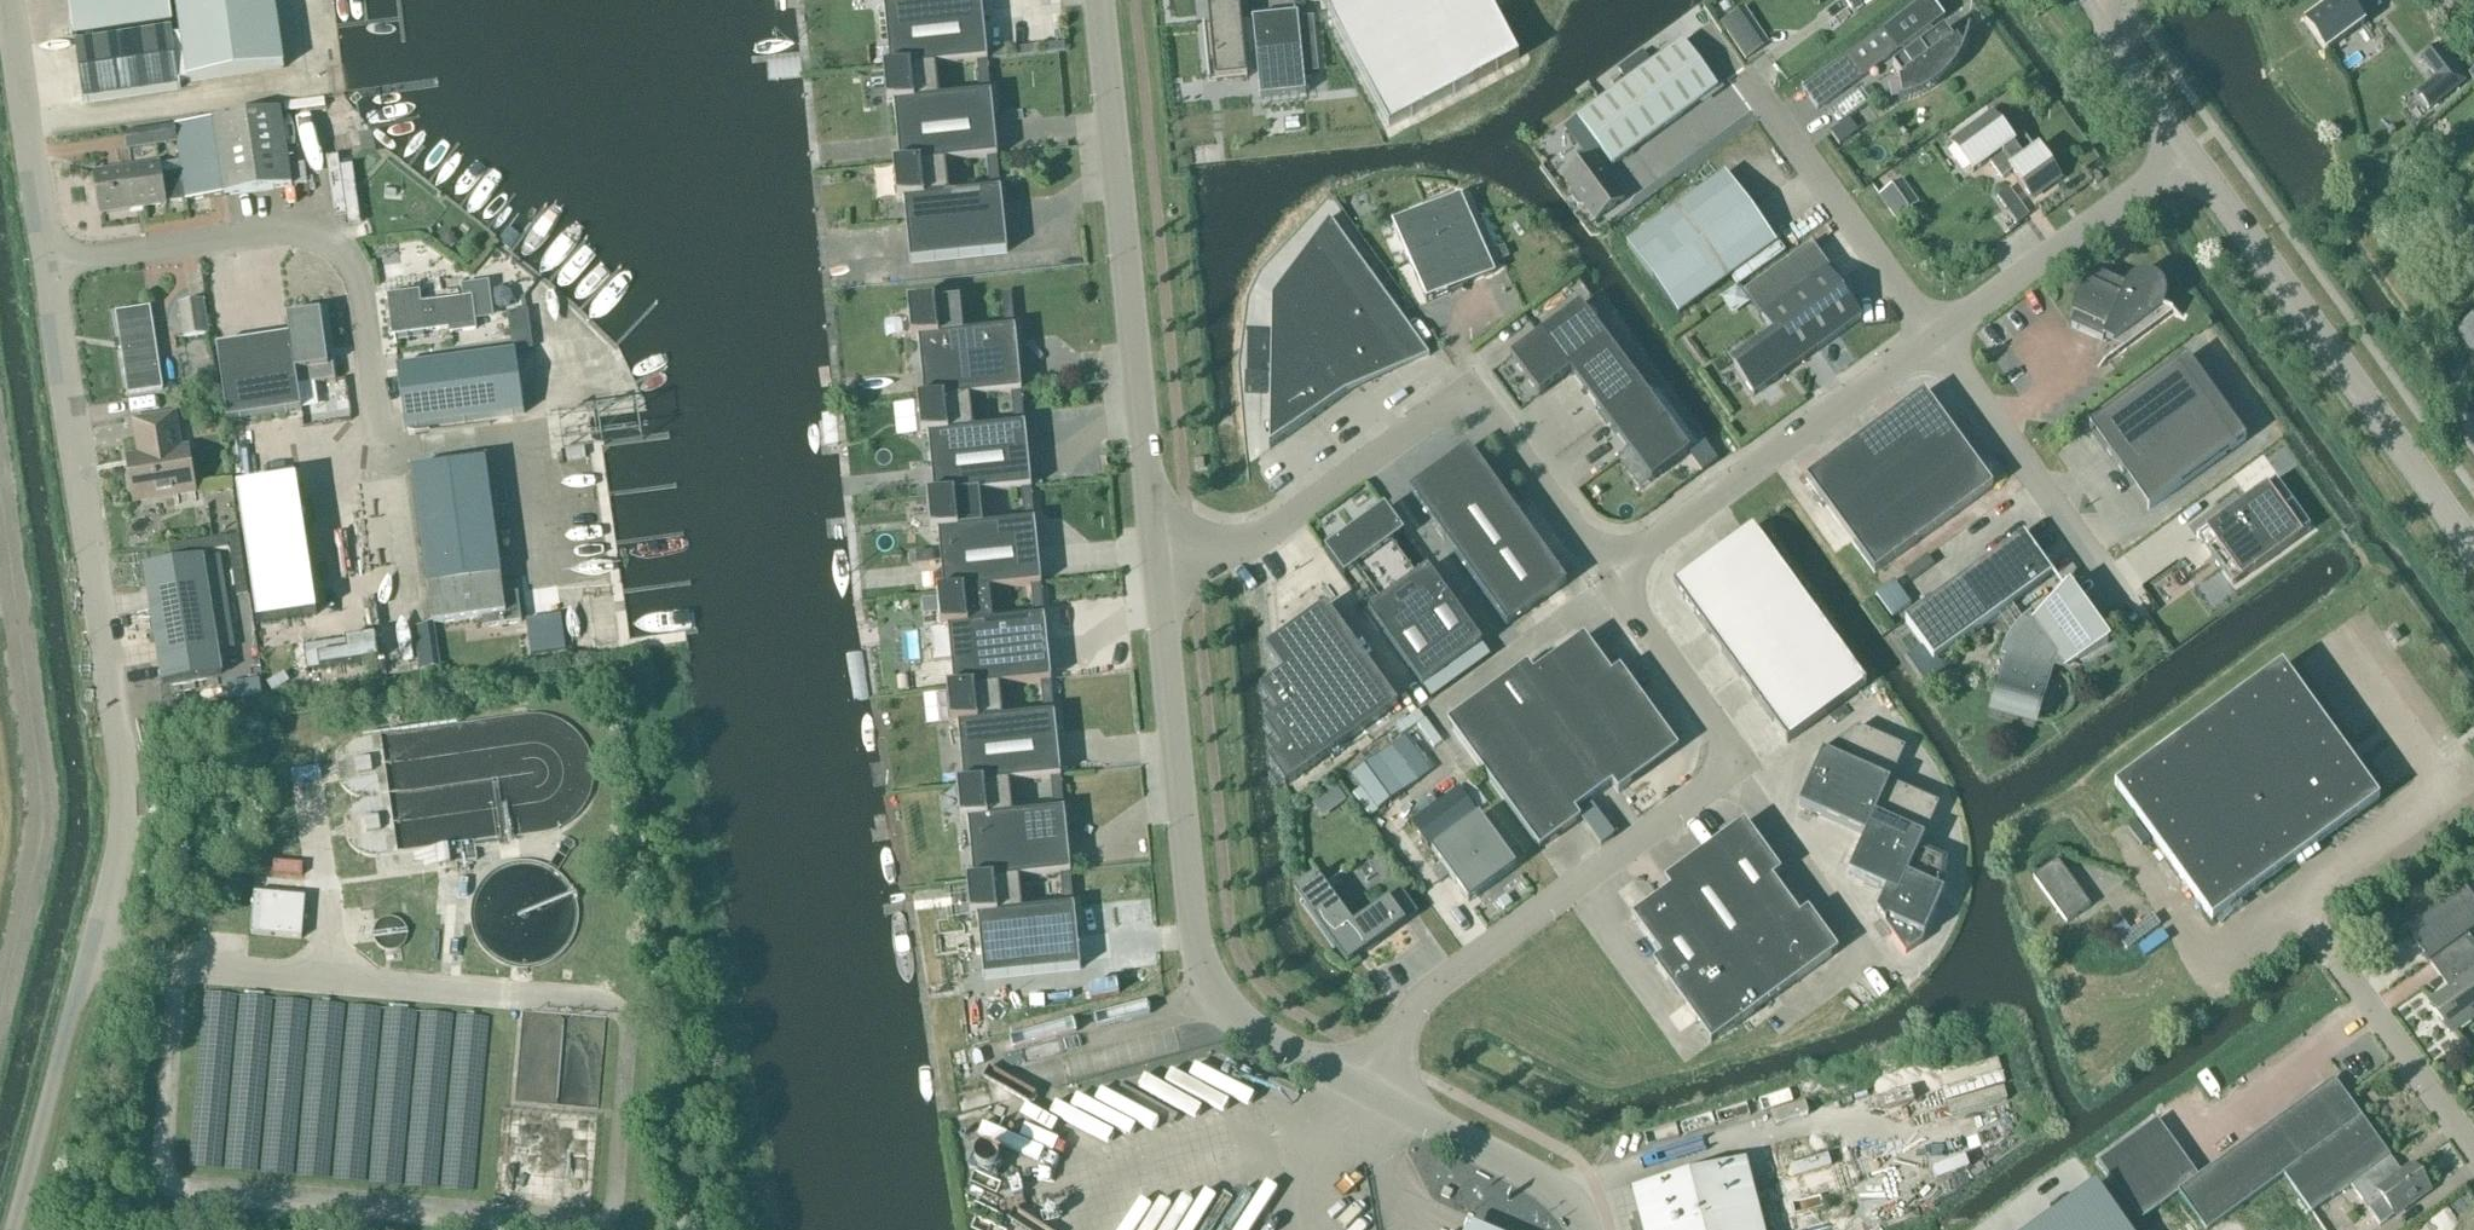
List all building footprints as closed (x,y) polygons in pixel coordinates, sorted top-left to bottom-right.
[(171,22),(168,0),(70,0),(75,35),(171,22)] [(181,91),(179,81),(188,80),(188,84),(284,70),(274,0),(177,0),(181,34),(174,35),(173,32),(77,45),(85,104),(181,91)] [(936,67),(988,62),(981,0),(971,0),(930,4),(930,0),(876,0),(877,11),(885,10),(891,70),(936,67)] [(1514,0),(1351,0),(1328,12),(1389,129),(1519,60),(1493,11),(1514,0)] [(1852,12),(1868,0),(1844,0),(1852,12)] [(1944,20),(1930,0),(1925,0),(1848,56),(1864,78),(1906,48),(1911,55),(1893,68),(1913,97),(1898,101),(1899,103),(1915,98),(1930,90),(1943,80),(1955,67),(1963,52),(1961,52),(1960,54),(1944,31),(1931,40),(1926,33),(1944,20)] [(2362,24),(2355,13),(2373,0),(2337,0),(2304,24),(2324,51),(2362,24)] [(1313,20),(1298,21),(1298,17),(1299,17),(1299,16),(1252,20),(1252,21),(1242,22),(1240,4),(1208,7),(1210,27),(1205,28),(1205,27),(1203,27),(1208,78),(1210,78),(1208,64),(1213,63),(1215,83),(1247,80),(1245,60),(1256,59),(1260,100),(1306,95),(1304,76),(1319,74),(1313,20)] [(1723,20),(1748,55),(1769,40),(1744,5),(1723,20)] [(1612,167),(1717,90),(1683,43),(1651,66),(1627,83),(1577,120),(1612,167)] [(2429,111),(2466,83),(2438,47),(2421,60),(2435,79),(2416,94),(2429,111)] [(1642,53),(1618,71),(1627,83),(1651,66),(1642,53)] [(1817,112),(1864,78),(1848,56),(1801,90),(1817,112)] [(901,167),(946,163),(998,158),(991,95),(940,100),(936,67),(891,70),(884,71),(887,107),(895,107),(901,167)] [(291,187),(280,110),(175,126),(175,127),(126,134),(128,150),(178,143),(182,173),(161,177),(159,164),(94,173),(101,217),(166,207),(165,205),(224,197),(291,187)] [(2012,144),(1992,115),(1952,144),(1973,173),(1989,162),(2002,179),(2012,172),(2032,200),(2059,180),(2038,150),(2034,153),(2022,137),(2012,144)] [(1839,126),(1829,133),(1839,147),(1848,140),(1839,126)] [(1596,221),(1624,200),(1592,157),(1563,178),(1575,193),(1573,194),(1570,201),(1575,208),(1583,208),(1585,206),(1596,221)] [(946,163),(901,167),(894,167),(897,204),(905,203),(911,264),(1008,254),(1001,191),(950,196),(946,163)] [(1678,317),(1776,246),(1725,175),(1627,246),(1678,317)] [(1896,220),(1919,204),(1902,180),(1879,197),(1896,220)] [(2011,185),(2000,194),(2020,218),(2031,209),(2011,185)] [(1427,304),(1493,275),(1460,200),(1393,229),(1427,304)] [(1400,366),(1430,358),(1330,220),(1272,300),(1271,371),(1275,371),(1285,385),(1271,396),(1270,451),(1395,360),(1400,366)] [(1754,397),(1861,319),(1808,246),(1743,293),(1761,318),(1776,339),(1734,369),(1754,397)] [(1504,248),(1496,251),(1500,262),(1509,258),(1504,248)] [(2127,287),(2094,273),(2087,282),(2083,286),(2080,291),(2077,296),(2075,301),(2073,306),(2072,312),(2071,318),(2072,318),(2069,329),(2102,344),(2104,341),(2122,349),(2097,367),(2098,368),(2173,314),(2182,319),(2183,317),(2163,308),(2165,304),(2167,299),(2166,294),(2165,289),(2163,285),(2159,281),(2155,278),(2151,277),(2146,276),(2142,276),(2137,278),(2133,280),(2129,283),(2127,287)] [(494,318),(489,282),(461,287),(464,300),(420,305),(418,294),(388,298),(393,337),(449,330),(450,335),(475,332),(474,321),(494,318)] [(1016,289),(999,289),(999,323),(1015,323),(1016,289)] [(186,338),(209,335),(204,300),(181,304),(186,338)] [(971,397),(971,398),(1021,393),(1015,330),(964,335),(960,300),(907,305),(911,342),(918,341),(924,400),(971,397)] [(1690,454),(1581,306),(1511,358),(1540,397),(1571,374),(1652,482),(1690,454)] [(129,396),(162,391),(150,309),(116,315),(129,396)] [(290,337),(216,348),(228,422),(302,412),(299,388),(336,382),(332,357),(327,358),(320,313),(287,318),(290,337)] [(2458,333),(2473,356),(2473,321),(2458,333)] [(530,333),(510,336),(513,354),(517,354),(532,351),(530,333)] [(526,415),(517,354),(513,354),(399,370),(399,371),(407,429),(407,431),(526,415)] [(205,373),(199,379),(201,389),(216,386),(214,371),(205,373)] [(2227,455),(2168,373),(2093,426),(2110,449),(2107,451),(2124,476),(2129,472),(2154,507),(2227,455)] [(1914,546),(1879,498),(1958,440),(1924,394),(1806,480),(1875,574),(1914,546)] [(970,398),(971,398),(971,397),(924,400),(924,401),(917,402),(921,438),(928,437),(934,495),(981,492),(981,494),(1031,489),(1025,426),(973,431),(970,398)] [(182,448),(178,416),(135,423),(140,458),(128,460),(135,503),(195,493),(188,447),(182,448)] [(1914,546),(1993,488),(1958,440),(1879,498),(1914,546)] [(1507,629),(1567,585),(1470,451),(1410,494),(1507,629)] [(485,463),(413,472),(425,560),(428,588),(434,625),(481,619),(483,629),(522,624),(518,594),(503,596),(485,463)] [(2232,588),(2310,531),(2275,482),(2196,539),(2232,588)] [(980,494),(981,494),(981,492),(934,495),(934,497),(927,498),(931,534),(938,534),(944,592),(990,589),(990,591),(1041,586),(1035,522),(983,527),(980,494)] [(1344,580),(1356,571),(1381,605),(1416,580),(1392,546),(1404,537),(1386,511),(1326,554),(1344,580)] [(1789,745),(1868,688),(1754,530),(1675,588),(1789,745)] [(249,595),(240,536),(169,546),(171,559),(231,550),(238,597),(249,595)] [(1906,621),(1935,661),(1998,615),(2011,633),(2005,645),(2000,658),(2006,659),(1991,710),(2036,723),(2052,668),(2049,667),(2057,656),(2065,668),(2064,668),(2065,669),(2108,645),(2067,588),(2035,618),(2031,613),(2023,620),(2012,605),(2052,576),(2024,536),(1906,621)] [(934,564),(933,552),(916,554),(917,566),(934,564)] [(164,686),(193,681),(221,676),(218,653),(235,650),(220,558),(145,569),(164,686)] [(1483,647),(1429,571),(1416,580),(1381,605),(1368,614),(1422,690),(1483,647)] [(990,591),(990,589),(944,592),(944,594),(937,594),(940,631),(948,630),(954,689),(1001,685),(1001,687),(1051,682),(1044,618),(993,624),(990,591)] [(527,669),(557,665),(556,659),(567,658),(559,600),(528,604),(532,635),(523,636),(527,669)] [(1287,788),(1398,708),(1326,608),(1266,651),(1283,676),(1260,692),(1278,717),(1264,728),(1282,753),(1267,763),(1287,788)] [(403,616),(384,617),(387,669),(434,666),(432,626),(404,627),(403,616)] [(306,638),(308,663),(379,659),(378,634),(306,638)] [(1533,675),(1561,714),(1612,676),(1584,638),(1533,675)] [(1561,714),(1533,675),(1528,667),(1489,695),(1523,742),(1561,714)] [(2297,864),(2317,850),(2316,848),(2379,803),(2281,668),(2115,789),(2212,923),(2296,862),(2297,864)] [(1591,754),(1650,711),(1620,670),(1612,676),(1561,714),(1591,754)] [(258,680),(226,686),(229,702),(261,696),(258,680)] [(999,687),(1001,687),(1001,685),(954,689),(954,690),(946,691),(950,727),(957,726),(1054,716),(1054,715),(1003,720),(999,687)] [(1482,771),(1523,742),(1489,695),(1448,725),(1482,771)] [(1590,755),(1612,786),(1619,794),(1679,751),(1650,711),(1591,754),(1590,755)] [(1590,755),(1591,754),(1561,714),(1523,742),(1575,813),(1612,786),(1590,755)] [(1009,780),(1010,783),(1061,778),(1054,716),(957,726),(963,785),(1009,780)] [(1823,754),(1799,808),(1865,837),(1848,876),(1887,893),(1876,914),(1887,929),(1906,955),(1922,944),(1925,938),(1944,894),(1947,861),(1920,849),(1939,806),(1890,784),(1905,750),(1858,729),(1823,754)] [(1523,742),(1482,771),(1540,851),(1581,821),(1579,818),(1575,813),(1523,742)] [(1392,748),(1352,778),(1378,813),(1418,783),(1392,748)] [(1009,783),(1010,783),(1009,780),(963,785),(964,786),(956,787),(960,823),(967,823),(973,881),(1021,878),(1021,879),(1071,874),(1064,811),(1013,816),(1009,783)] [(1311,802),(1323,819),(1347,802),(1335,785),(1311,802)] [(1428,849),(1477,814),(1459,790),(1411,825),(1428,849)] [(1593,808),(1579,818),(1581,821),(1601,849),(1615,838),(1593,808)] [(1469,903),(1516,869),(1479,817),(1431,852),(1469,903)] [(1705,853),(1741,902),(1772,880),(1780,874),(1744,825),(1705,853)] [(1729,969),(1749,955),(1768,940),(1755,922),(1741,902),(1705,853),(1665,882),(1671,890),(1729,969)] [(2033,879),(2067,927),(2092,908),(2059,861),(2033,879)] [(1019,880),(1021,879),(1021,878),(973,881),(973,883),(966,883),(970,920),(977,919),(984,980),(1080,970),(1074,907),(1022,913),(1019,880)] [(1296,896),(1336,950),(1353,937),(1366,954),(1419,915),(1402,891),(1354,926),(1319,879),(1296,896)] [(1755,922),(1786,899),(1772,880),(1741,902),(1755,922)] [(1682,1003),(1729,969),(1671,890),(1632,918),(1662,959),(1654,965),(1682,1003)] [(2468,937),(2473,932),(2473,903),(2466,891),(2407,933),(2429,965),(2440,957),(2460,984),(2432,1003),(2453,1032),(2473,1017),(2473,945),(2468,937)] [(302,939),(305,899),(255,894),(251,935),(302,939)] [(1768,940),(1799,918),(1786,899),(1755,922),(1768,940)] [(1783,961),(1823,933),(1808,912),(1799,918),(1768,940),(1783,961)] [(1823,933),(1783,961),(1798,981),(1837,952),(1823,933)] [(1783,961),(1768,940),(1749,955),(1778,995),(1798,981),(1783,961)] [(1759,1009),(1778,995),(1749,955),(1729,969),(1759,1009)] [(1712,1044),(1759,1009),(1729,969),(1682,1003),(1712,1044)] [(2205,1229),(2211,1229),(2284,1177),(2311,1215),(2350,1187),(2380,1228),(2430,1192),(2412,1167),(2402,1175),(2334,1080),(2198,1178),(2157,1121),(2098,1164),(2140,1222),(2179,1194),(2205,1229)] [(1632,1192),(1641,1229),(1763,1229),(1746,1163),(1632,1192)] [(2075,1201),(2096,1229),(2104,1229),(2120,1219),(2096,1186),(2075,1201)] [(2066,1229),(2096,1229),(2075,1201),(2055,1215),(2066,1229)] [(2036,1229),(2066,1229),(2055,1215),(2036,1229)] [(2120,1219),(2104,1229),(2128,1229),(2120,1219)]
